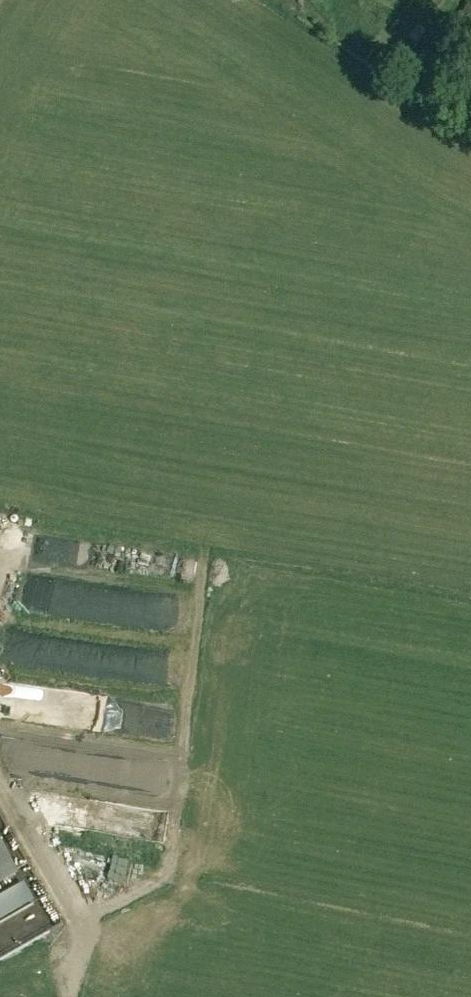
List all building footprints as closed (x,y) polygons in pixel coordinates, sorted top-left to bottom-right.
[(17,874),(0,845),(0,884),(17,874)]
